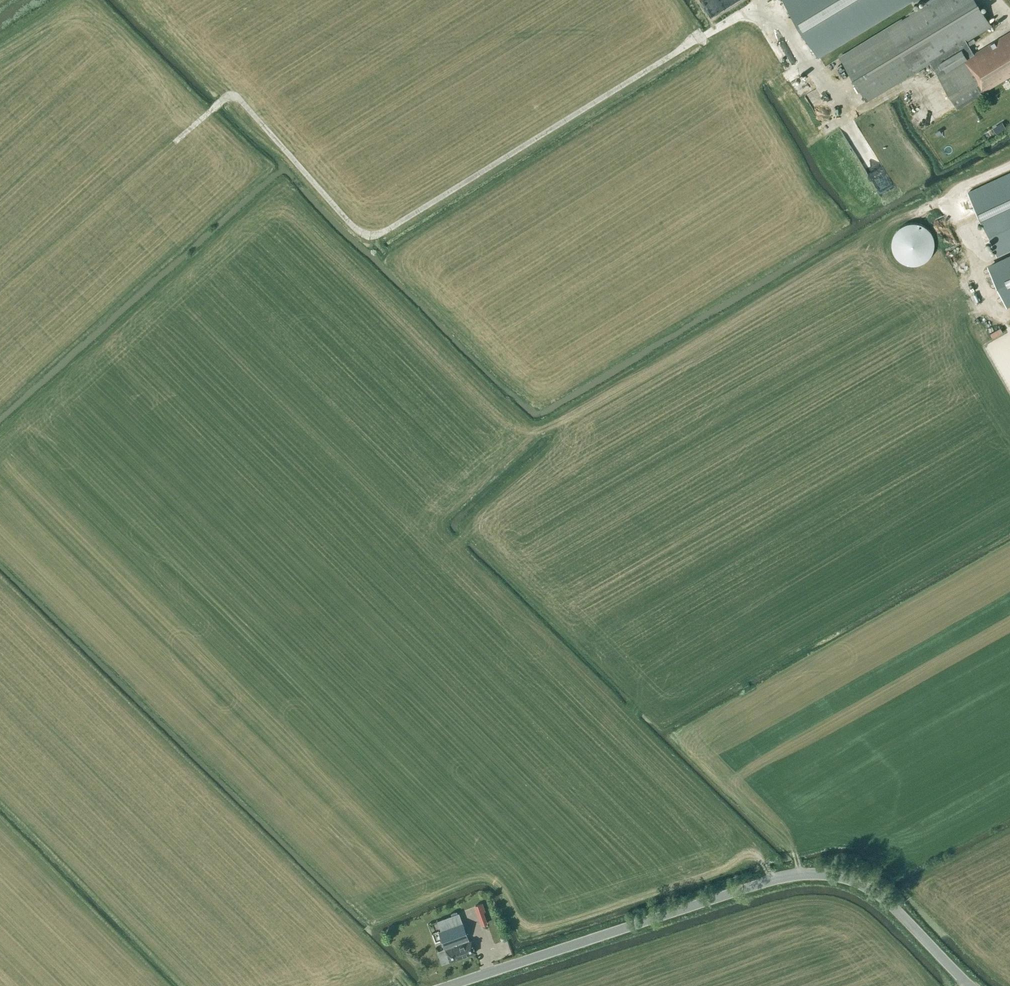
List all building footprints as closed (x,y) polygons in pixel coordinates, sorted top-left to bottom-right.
[(818,54),(908,0),(786,0),(818,54)] [(928,4),(841,58),(868,101),(930,63),(957,108),(1009,76),(1009,32),(974,54),(966,41),(991,26),(975,0),(925,0),(928,4)] [(998,131),(1007,126),(1003,120),(994,125),(998,131)] [(968,193),(997,254),(1009,248),(1009,173),(968,193)] [(912,265),(918,264),(925,262),(930,257),(934,251),(935,244),(934,237),(932,231),(927,226),(921,222),(914,221),(907,222),(901,224),(896,229),(892,235),(891,241),(892,248),(894,255),(899,260),(905,263),(912,265)] [(989,267),(1007,304),(1009,303),(1009,257),(989,267)] [(451,915),(437,921),(441,930),(438,931),(445,950),(438,952),(442,963),(449,960),(449,962),(475,952),(471,940),(469,941),(462,922),(459,914),(458,913),(457,913),(456,911),(451,913),(451,915)] [(483,912),(477,914),(481,926),(487,923),(483,912)]
